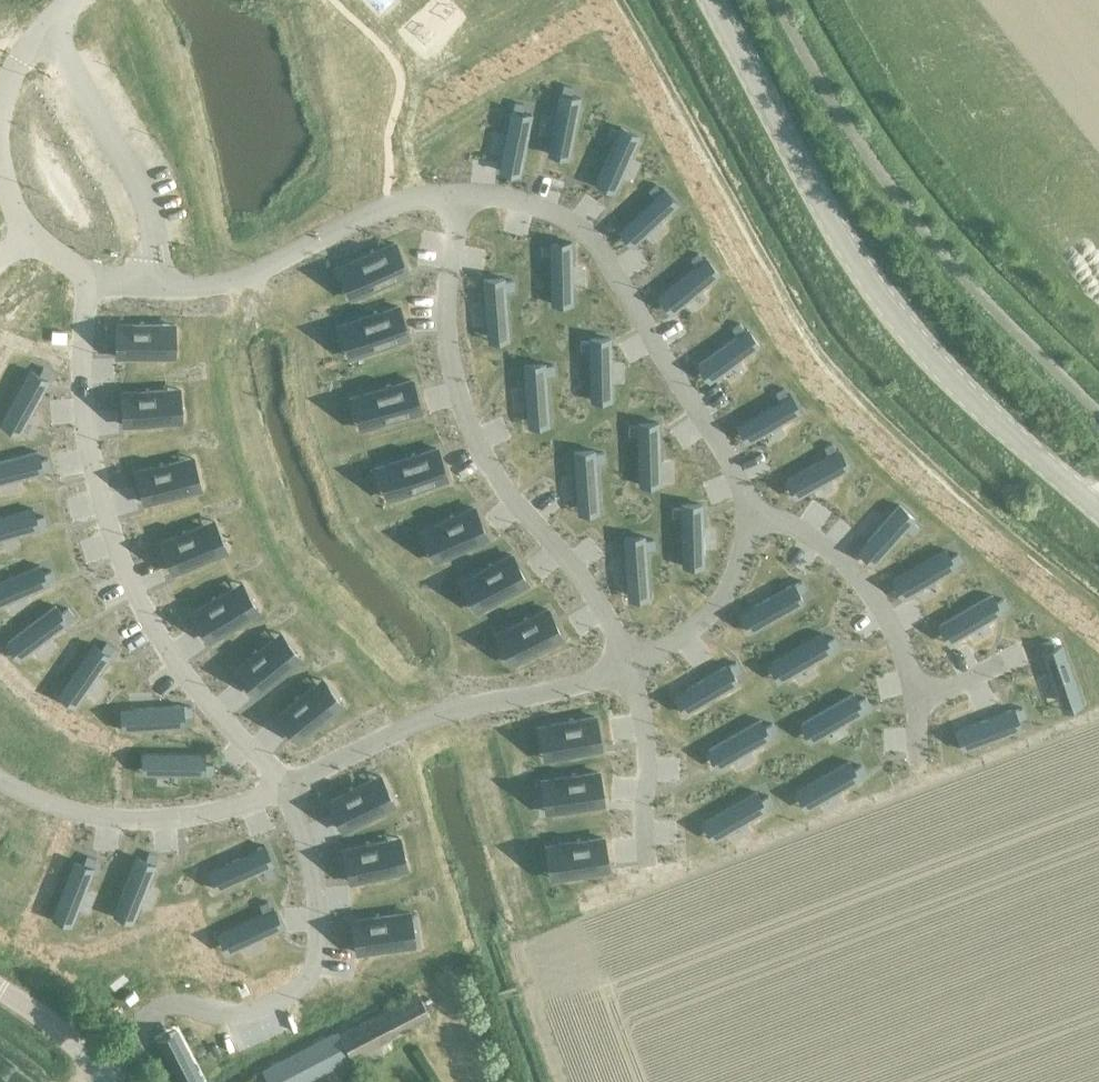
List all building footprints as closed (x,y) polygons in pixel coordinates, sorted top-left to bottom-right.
[(558,94),(549,142),(570,146),(579,98),(569,96),(571,87),(562,86),(560,94),(558,94)] [(510,111),(500,159),(521,163),(530,115),(521,113),(522,105),(513,103),(511,111),(510,111)] [(613,140),(599,172),(618,180),(638,135),(619,127),(617,131),(609,127),(605,136),(613,140)] [(654,197),(626,223),(640,238),(677,205),(662,189),(661,191),(655,184),(648,191),(654,197)] [(549,245),(540,245),(540,254),(549,254),(550,292),(571,292),(570,242),(549,243),(549,245)] [(394,244),(348,264),(361,294),(406,274),(394,244)] [(696,265),(666,290),(680,306),(718,274),(705,258),(703,259),(697,253),(690,259),(696,265)] [(504,278),(483,279),(486,329),(507,328),(505,290),(514,289),(513,280),(504,280),(504,278)] [(397,307),(350,323),(361,354),(408,338),(397,307)] [(736,336),(706,358),(718,375),(758,346),(746,329),(744,330),(739,323),(731,329),(736,336)] [(160,324),(115,325),(115,358),(160,357),(160,324)] [(589,341),(580,341),(580,350),(589,350),(590,388),(610,388),(610,338),(589,339),(589,341)] [(544,363),(523,365),(526,414),(547,412),(544,375),(553,374),(552,365),(544,365),(544,363)] [(30,370),(6,414),(24,424),(48,381),(46,380),(51,372),(42,368),(38,375),(30,370)] [(411,380),(363,394),(372,425),(420,412),(411,380)] [(779,399),(746,418),(756,436),(800,412),(789,394),(787,395),(783,387),(775,392),(779,399)] [(166,390),(121,392),(122,425),(167,422),(166,390)] [(637,426),(628,426),(629,435),(637,435),(638,473),(659,472),(658,423),(637,423),(637,426)] [(828,455),(795,474),(805,492),(848,468),(838,450),(836,451),(832,443),(823,448),(828,455)] [(435,448),(388,464),(399,495),(446,479),(435,448)] [(0,461),(0,483),(41,472),(41,470),(49,468),(47,459),(38,461),(36,451),(0,461)] [(594,451),(573,452),(576,501),(597,500),(595,462),(603,462),(603,452),(594,453),(594,451)] [(179,461),(136,472),(144,504),(187,493),(179,461)] [(680,507),(672,508),(672,517),(680,517),(681,555),(702,554),(701,505),(680,505),(680,507)] [(897,505),(865,542),(880,556),(905,529),(911,534),(917,527),(911,522),(913,519),(897,505)] [(473,508),(432,527),(446,556),(487,538),(473,508)] [(0,517),(0,539),(37,529),(36,527),(45,525),(42,516),(34,518),(31,509),(0,517)] [(201,526),(160,543),(172,573),(214,556),(201,526)] [(644,537),(623,538),(626,588),(647,586),(645,549),(654,548),(653,539),(644,539),(644,537)] [(944,549),(902,574),(912,592),(955,567),(954,566),(961,561),(957,553),(949,558),(944,549)] [(511,555),(471,576),(486,605),(526,584),(511,555)] [(0,582),(0,601),(2,604),(47,584),(46,582),(54,579),(50,570),(42,574),(38,565),(0,582)] [(792,584),(749,609),(760,627),(802,602),(798,594),(805,590),(801,582),(793,586),(792,584)] [(230,590),(192,614),(209,642),(247,618),(230,590)] [(990,595),(948,620),(958,638),(1001,613),(1000,611),(1007,607),(1002,599),(995,603),(990,595)] [(54,606),(15,636),(28,652),(67,622),(66,621),(73,616),(67,608),(60,613),(54,606)] [(547,609),(506,629),(521,658),(561,638),(547,609)] [(820,633),(778,658),(788,676),(831,651),(830,650),(837,645),(833,637),(825,642),(820,633)] [(1050,640),(1041,643),(1044,651),(1042,652),(1057,699),(1077,692),(1062,645),(1053,648),(1050,640)] [(271,641),(236,670),(256,695),(291,667),(271,641)] [(92,644),(64,685),(81,697),(109,656),(108,655),(113,648),(105,643),(100,650),(92,644)] [(726,665),(684,690),(694,708),(737,683),(732,675),(740,671),(735,663),(727,667),(726,665)] [(313,687),(278,715),(298,741),(333,713),(313,687)] [(245,706),(260,724),(276,711),(261,693),(245,706)] [(852,694),(810,719),(820,737),(863,712),(862,710),(869,706),(864,698),(857,702),(852,694)] [(181,705),(132,709),(134,730),(183,726),(182,717),(191,716),(190,707),(181,707),(181,705)] [(1012,709),(966,726),(973,746),(1020,729),(1016,720),(1024,717),(1021,708),(1013,711),(1012,709)] [(594,718),(550,725),(555,757),(600,750),(594,718)] [(759,720),(716,745),(727,763),(769,738),(768,737),(776,732),(771,724),(764,729),(759,720)] [(203,754),(153,754),(153,775),(202,775),(202,773),(211,773),(211,764),(202,764),(203,754)] [(848,762),(805,786),(816,804),(858,780),(857,778),(865,774),(860,766),(853,770),(848,762)] [(598,773),(553,779),(558,811),(602,805),(598,773)] [(369,780),(328,800),(343,829),(383,809),(369,780)] [(755,792),(712,816),(723,834),(766,810),(765,808),(772,804),(767,796),(760,800),(755,792)] [(603,839),(558,845),(562,877),(607,871),(603,839)] [(385,840),(342,850),(349,882),(393,872),(385,840)] [(263,846),(219,867),(227,886),(262,870),(265,878),(274,874),(270,866),(272,865),(263,846)] [(135,857),(117,903),(136,911),(155,865),(153,864),(156,856),(147,853),(144,861),(135,857)] [(74,860),(55,906),(75,914),(93,868),(91,867),(94,859),(86,856),(82,864),(74,860)] [(189,913),(203,917),(207,902),(193,898),(189,913)] [(263,914),(228,930),(237,949),(282,928),(273,909),(271,910),(268,902),(259,906),(263,914)] [(397,914),(352,921),(357,953),(401,947),(397,914)] [(378,1043),(428,1016),(417,994),(339,1034),(351,1057),(357,1067),(383,1053),(378,1043)] [(263,1074),(268,1081),(303,1081),(346,1060),(351,1057),(339,1034),(263,1074)] [(165,1051),(181,1081),(202,1081),(182,1043),(165,1051)]
